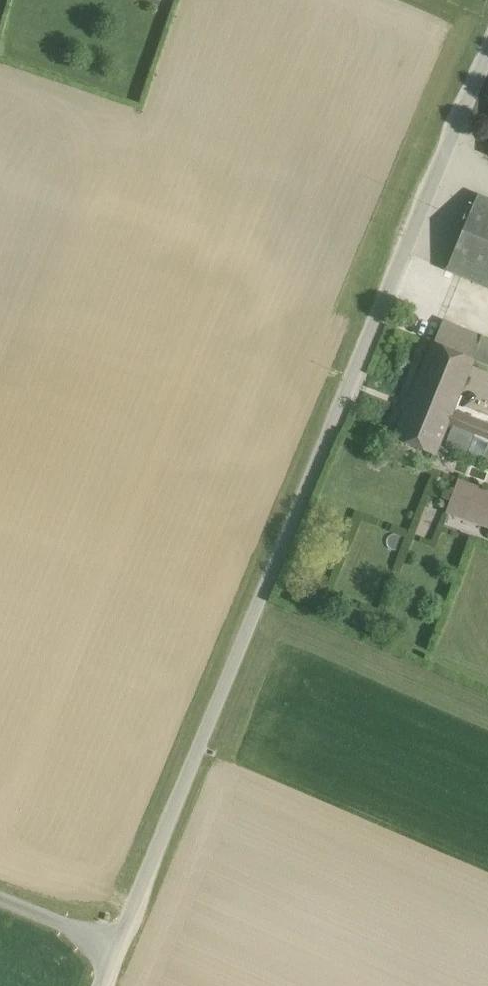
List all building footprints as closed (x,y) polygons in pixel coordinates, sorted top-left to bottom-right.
[(478,195),(447,269),(487,286),(487,199),(478,195)] [(443,321),(411,400),(406,398),(401,410),(406,412),(395,438),(434,455),(445,428),(453,431),(446,446),(466,454),(486,463),(487,459),(487,426),(453,411),(473,362),(482,337),(443,321)] [(458,479),(447,513),(487,528),(487,489),(458,479)]
